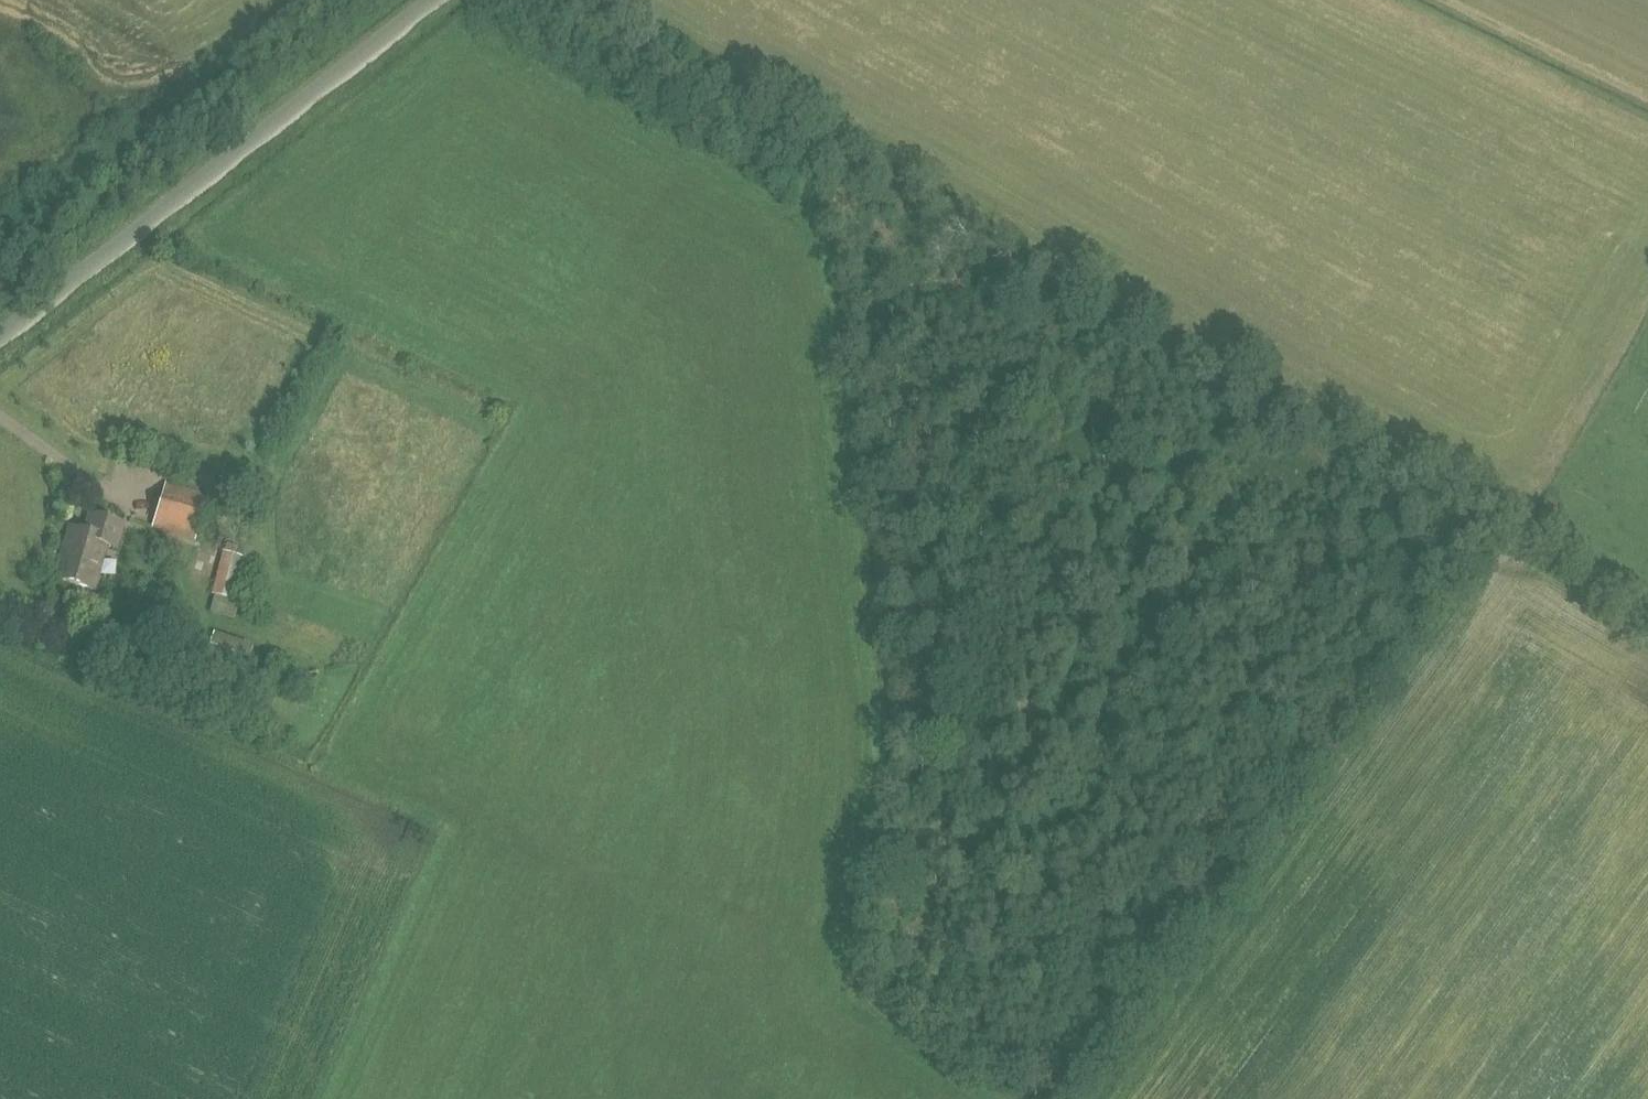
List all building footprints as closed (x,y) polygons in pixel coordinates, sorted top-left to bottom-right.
[(152,529),(196,542),(209,495),(166,483),(152,529)] [(105,548),(115,551),(122,524),(90,515),(85,533),(70,529),(70,530),(74,531),(66,561),(61,560),(56,579),(93,590),(105,548)] [(212,596),(216,597),(241,602),(251,559),(223,552),(212,596)] [(222,637),(219,659),(258,665),(261,643),(222,637)]
